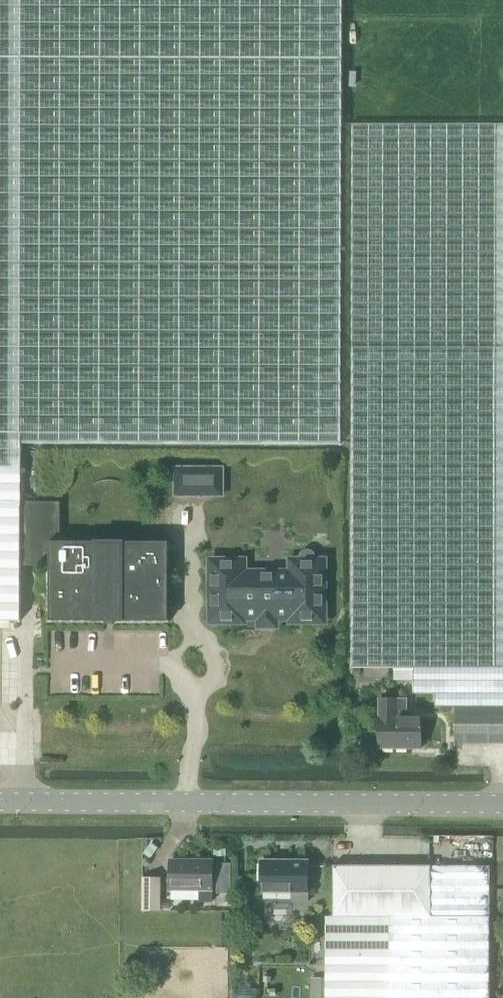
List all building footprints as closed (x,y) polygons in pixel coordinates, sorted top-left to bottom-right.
[(21,466),(21,442),(340,443),(341,0),(0,0),(0,465),(21,466)] [(352,124),(351,668),(414,668),(502,668),(502,124),(352,124)] [(0,465),(0,620),(20,620),(21,563),(21,500),(21,466),(0,465)] [(205,467),(173,467),(173,496),(205,496),(205,467)] [(60,499),(21,500),(21,563),(49,563),(49,620),(97,620),(97,618),(120,618),(120,619),(169,620),(169,539),(120,539),(120,541),(97,541),(97,539),(60,539),(60,499)] [(245,560),(213,560),(213,620),(244,620),(244,616),(292,616),(292,620),(325,620),(325,560),(293,560),(293,572),(245,572),(245,560)] [(454,706),(502,706),(502,668),(414,668),(414,693),(436,693),(436,706),(454,706)] [(421,717),(407,717),(407,699),(379,699),(379,717),(378,748),(421,748),(421,717)] [(454,706),(455,741),(502,741),(502,706),(454,706)] [(213,859),(169,858),(169,890),(199,891),(199,902),(213,902),(213,859)] [(309,861),(261,861),(261,892),(291,892),(291,903),(308,903),(309,861)] [(231,863),(216,863),(216,893),(231,893),(231,863)] [(326,916),(326,997),(489,997),(489,865),(333,865),(333,916),(326,916)] [(160,877),(143,877),(144,910),(160,910),(160,877)]
